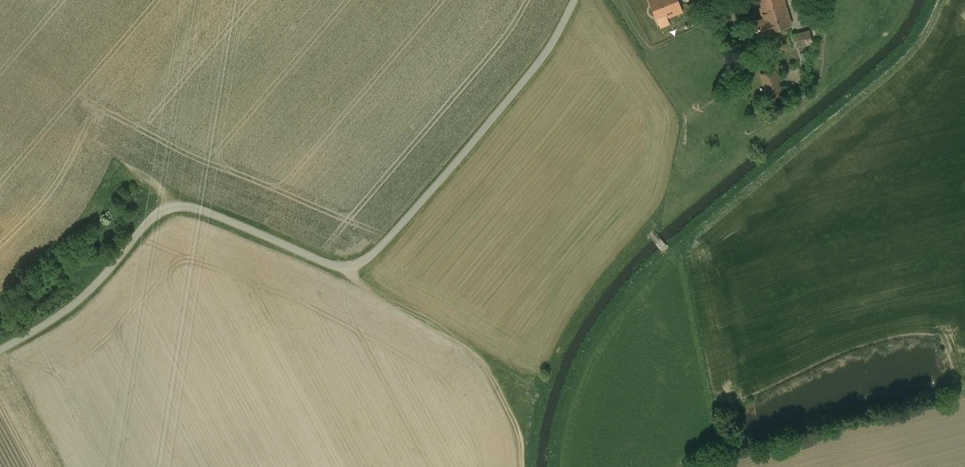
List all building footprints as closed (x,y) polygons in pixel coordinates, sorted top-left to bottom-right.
[(657,19),(680,10),(676,0),(650,0),(657,19)] [(760,10),(784,3),(783,0),(757,0),(760,10)] [(784,3),(760,10),(763,18),(767,33),(768,33),(791,26),(784,3)] [(767,33),(763,18),(745,23),(750,41),(769,36),(768,33),(767,33)] [(808,30),(794,35),(797,46),(812,42),(808,30)] [(773,71),(762,75),(769,99),(780,96),(773,71)]
